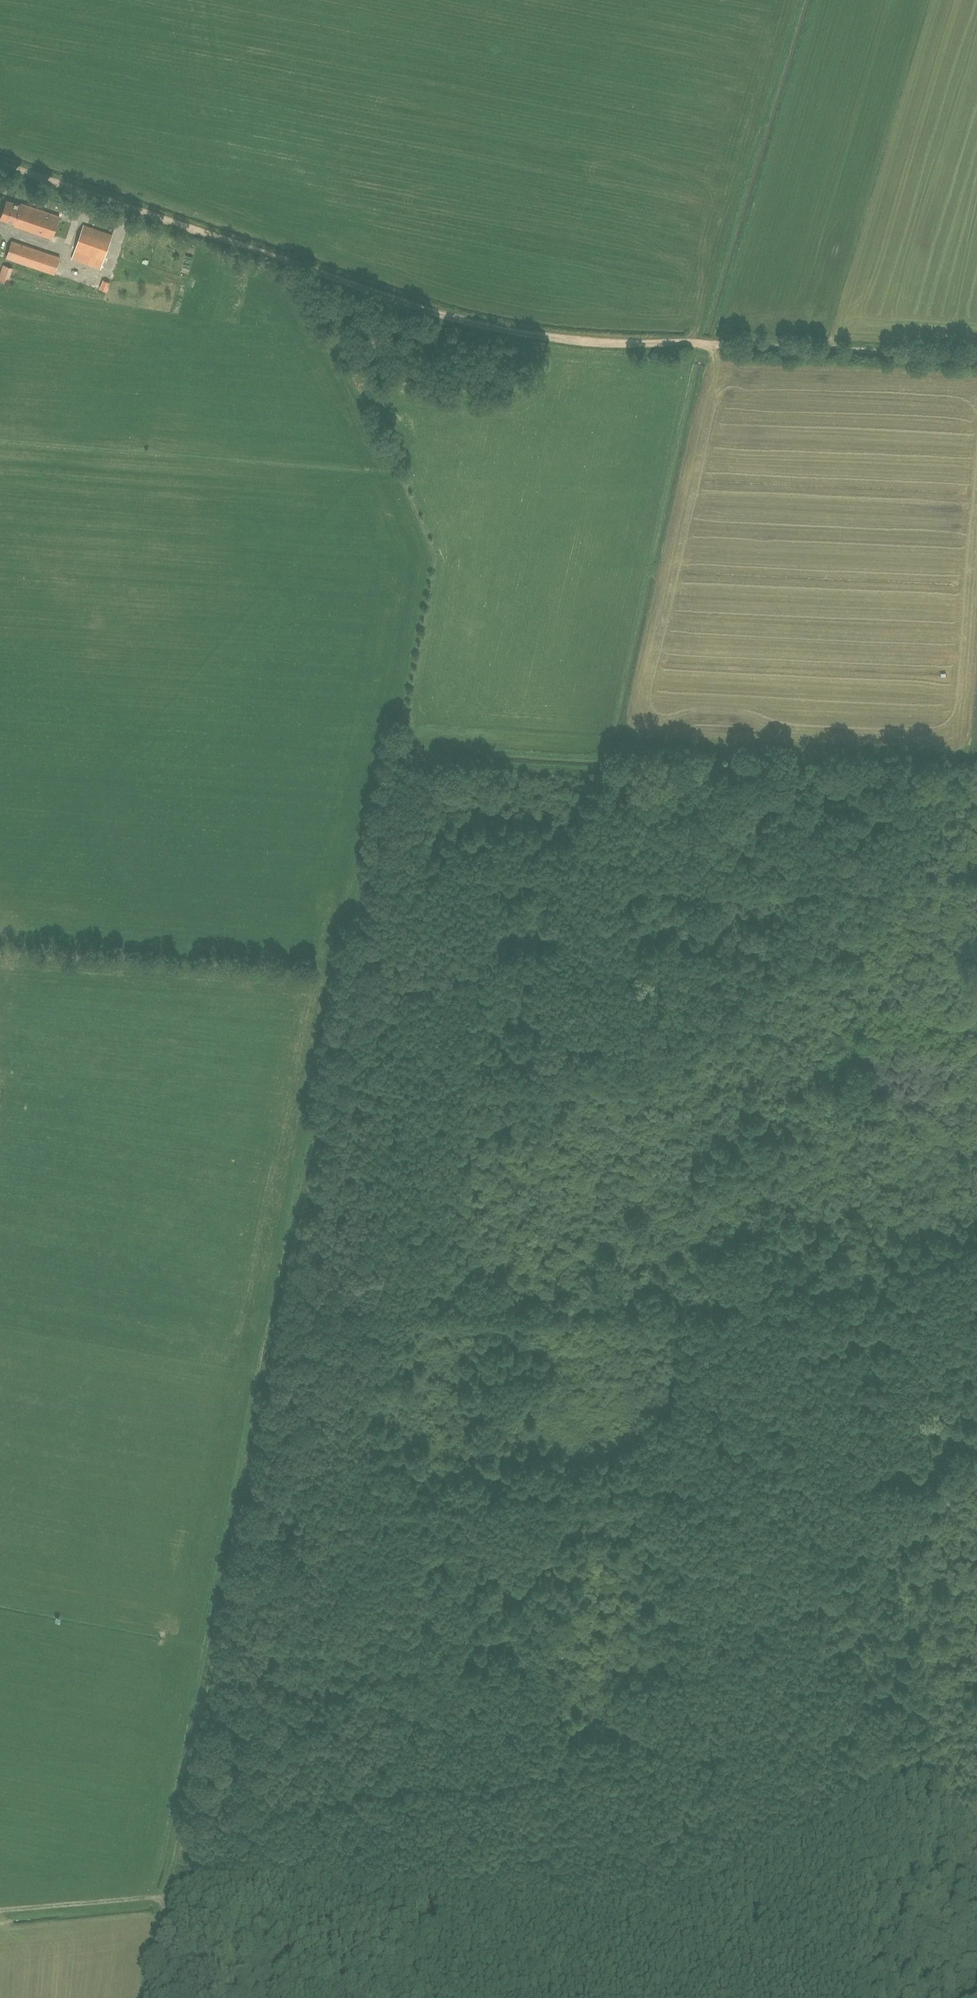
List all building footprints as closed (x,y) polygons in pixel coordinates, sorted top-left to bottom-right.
[(59,216),(22,203),(22,205),(7,200),(1,218),(16,223),(15,225),(52,238),(59,216)] [(113,234),(84,224),(74,252),(103,263),(113,234)] [(6,257),(55,273),(60,257),(11,241),(6,257)] [(3,264),(0,272),(0,281),(8,283),(13,267),(3,264)]
